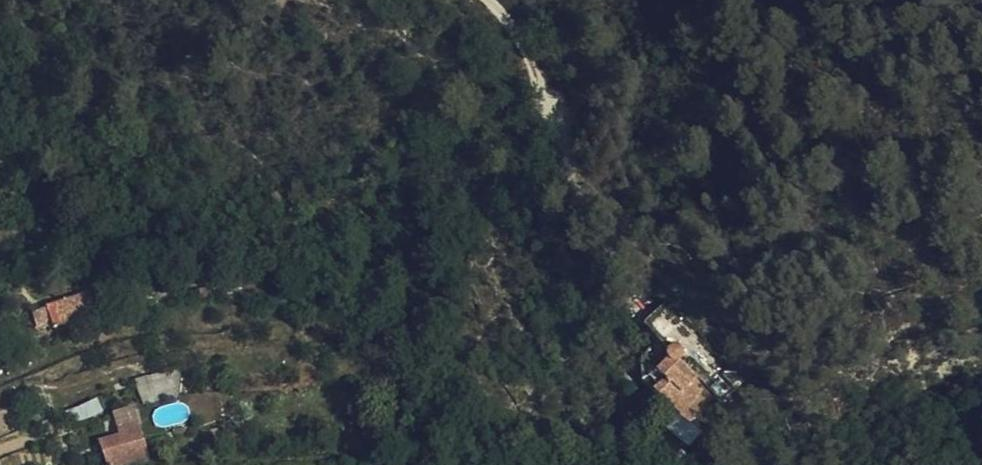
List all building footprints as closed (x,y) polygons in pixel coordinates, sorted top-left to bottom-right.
[(108,275),(53,297),(61,316),(115,294),(108,275)] [(47,322),(61,316),(53,297),(40,302),(47,322)] [(680,350),(677,358),(688,363),(691,353),(689,350),(686,349),(683,348),(680,350)] [(649,364),(657,389),(672,397),(679,379),(670,375),(675,363),(654,352),(649,364)] [(677,358),(675,363),(670,375),(679,379),(672,397),(685,402),(701,368),(688,363),(677,358)] [(701,368),(685,402),(706,413),(723,379),(701,368)] [(731,382),(723,379),(706,413),(712,416),(731,382)] [(97,396),(69,408),(74,422),(102,411),(97,396)] [(139,400),(126,405),(130,421),(144,418),(139,400)] [(112,436),(119,461),(156,450),(152,434),(150,434),(144,418),(130,421),(133,430),(112,436)]
